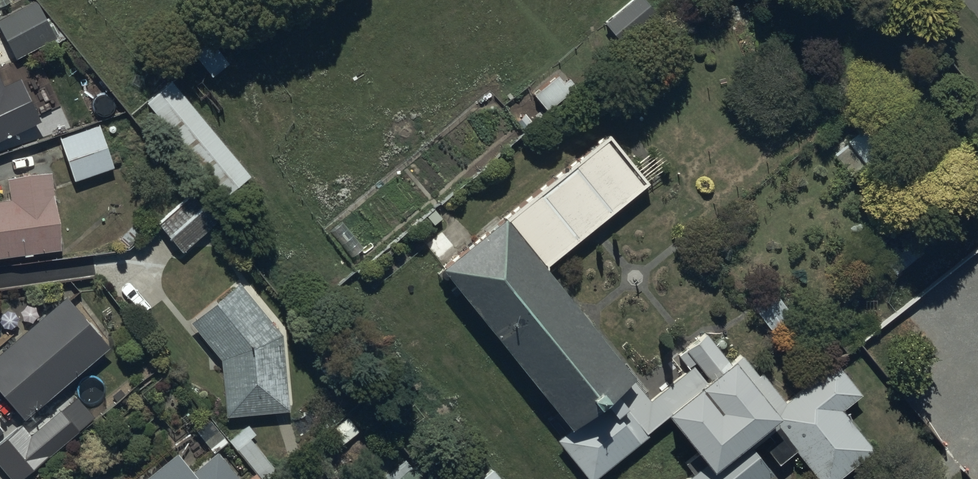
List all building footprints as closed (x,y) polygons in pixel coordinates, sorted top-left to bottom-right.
[(37,0),(0,20),(0,27),(17,60),(57,39),(37,0)] [(642,0),(638,0),(607,27),(624,46),(657,17),(642,0)] [(229,65),(210,40),(192,54),(211,78),(229,65)] [(0,80),(0,141),(41,122),(22,79),(3,88),(0,80)] [(252,180),(175,85),(150,106),(227,201),(252,180)] [(100,126),(60,140),(74,182),(115,168),(100,126)] [(612,134),(505,219),(443,268),(576,434),(564,443),(593,478),(594,478),(671,418),(702,457),(690,467),(699,478),(771,478),(748,450),(769,434),(778,444),(770,450),(783,467),(801,453),(822,478),(840,478),(871,454),(838,413),(858,397),(836,371),(786,412),(744,360),(734,367),(710,337),(685,357),(696,371),(655,404),(638,384),(547,271),(654,187),(612,134)] [(860,136),(836,157),(854,176),(878,155),(860,136)] [(53,174),(9,180),(11,200),(0,202),(0,259),(62,250),(53,174)] [(217,223),(192,193),(158,225),(182,253),(217,223)] [(245,287),(238,279),(189,318),(220,355),(225,412),(293,406),(286,329),(248,284),(245,287)] [(66,291),(0,347),(0,388),(24,415),(109,342),(66,291)] [(208,415),(195,426),(214,449),(192,466),(177,448),(137,478),(237,478),(241,476),(217,447),(227,438),(208,415)] [(22,420),(0,438),(0,463),(13,478),(17,478),(49,452),(22,420)] [(382,478),(431,478),(411,455),(382,478)]
